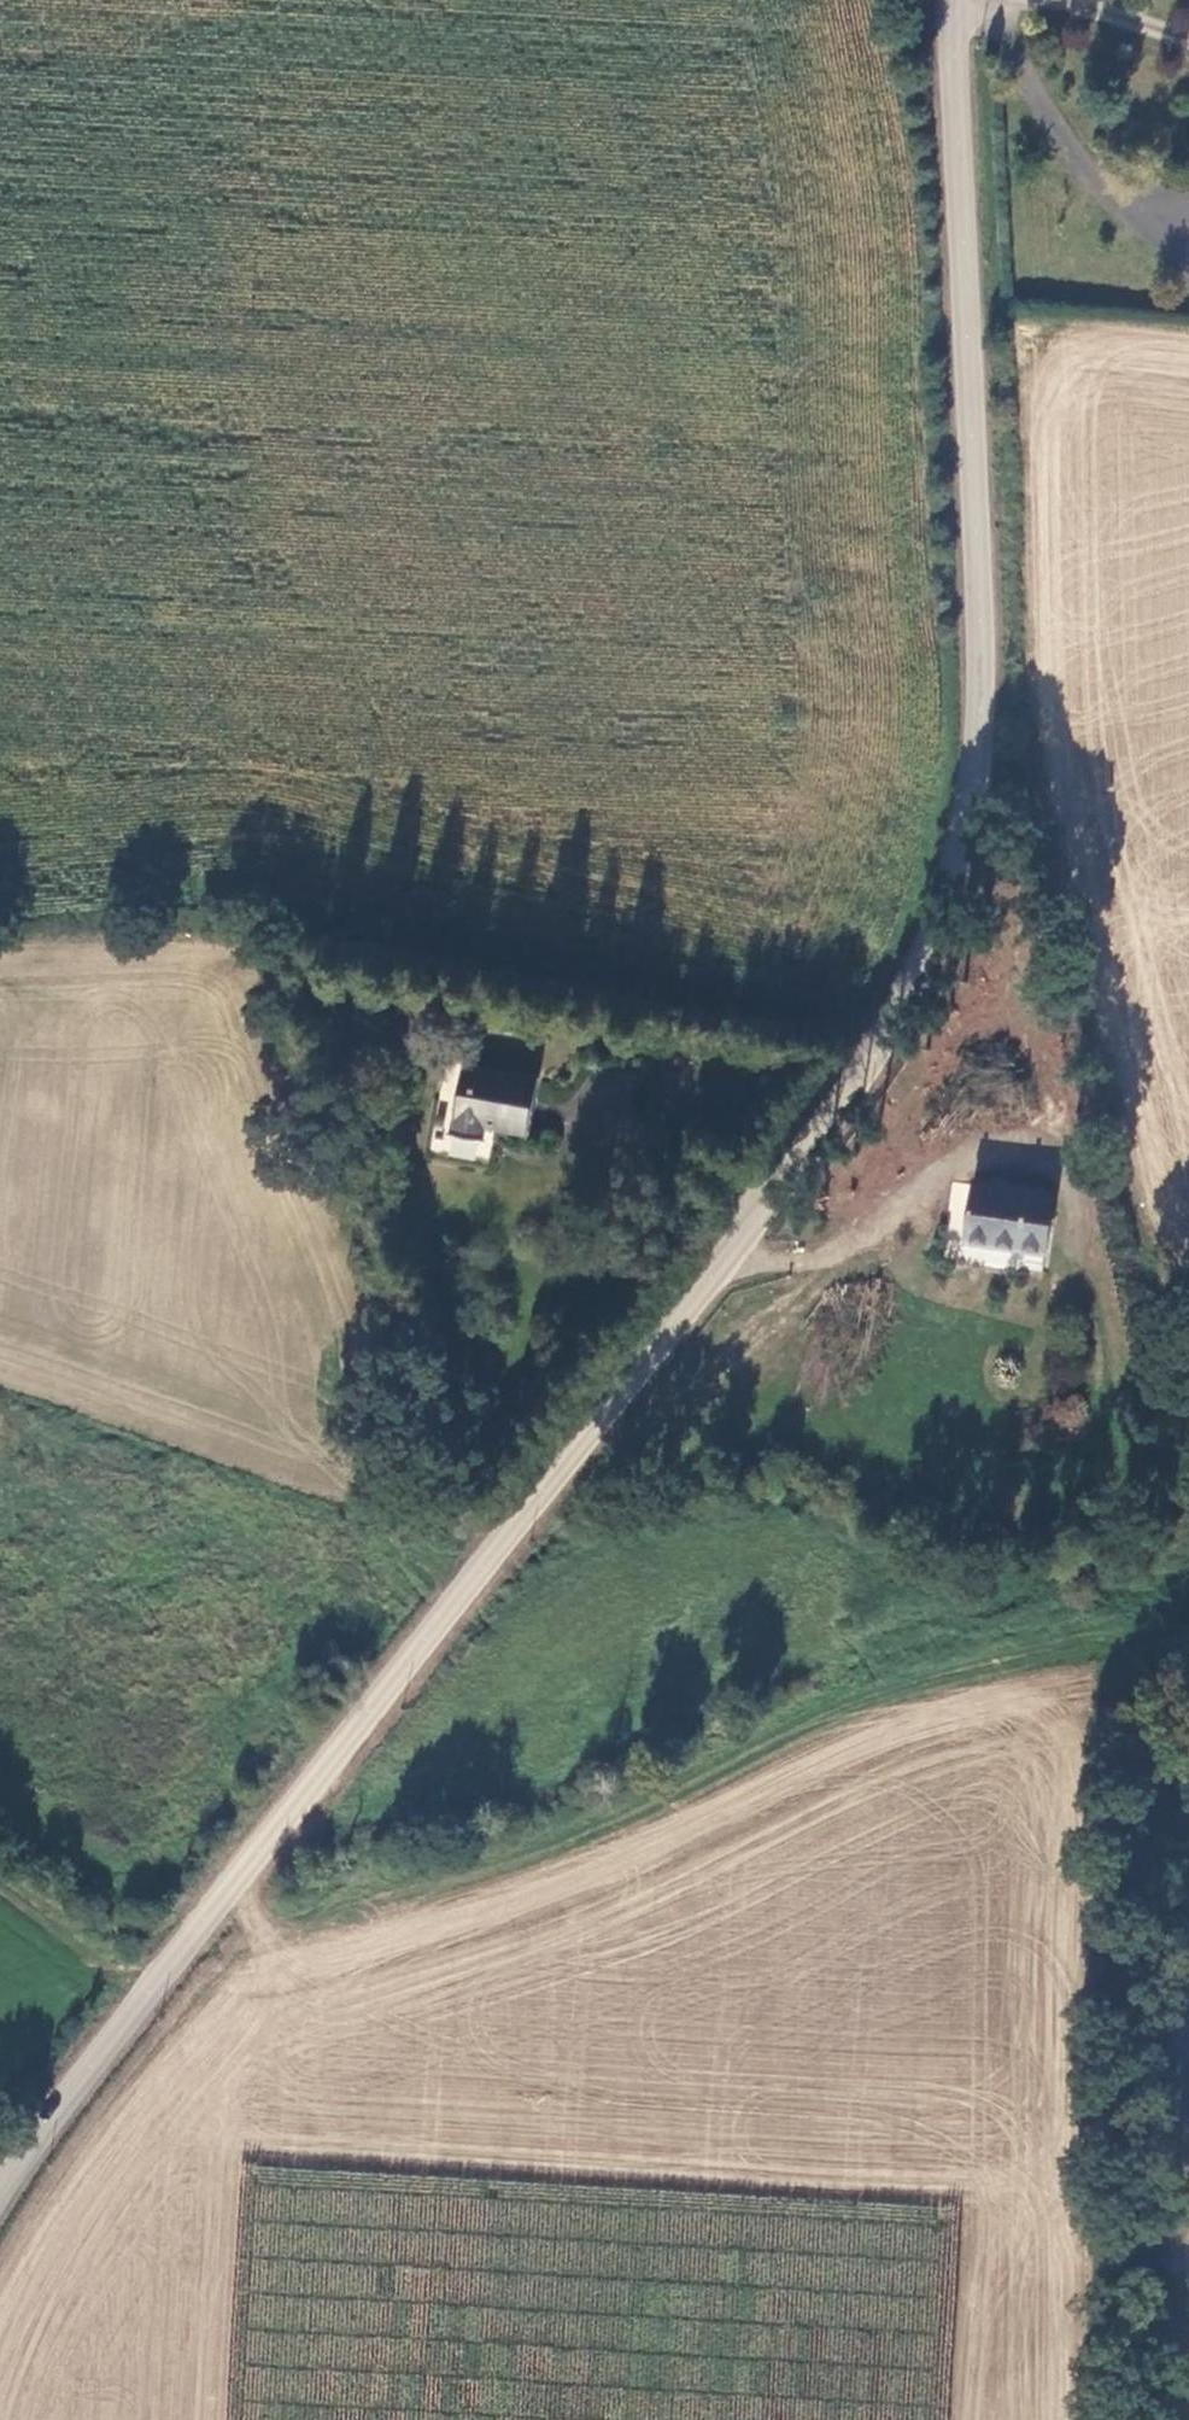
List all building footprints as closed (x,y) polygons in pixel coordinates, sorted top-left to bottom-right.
[(468,1059),(454,1129),(483,1136),(485,1125),(526,1133),(538,1073),(468,1059)] [(980,1178),(972,1232),(1052,1244),(1060,1191),(980,1178)]
